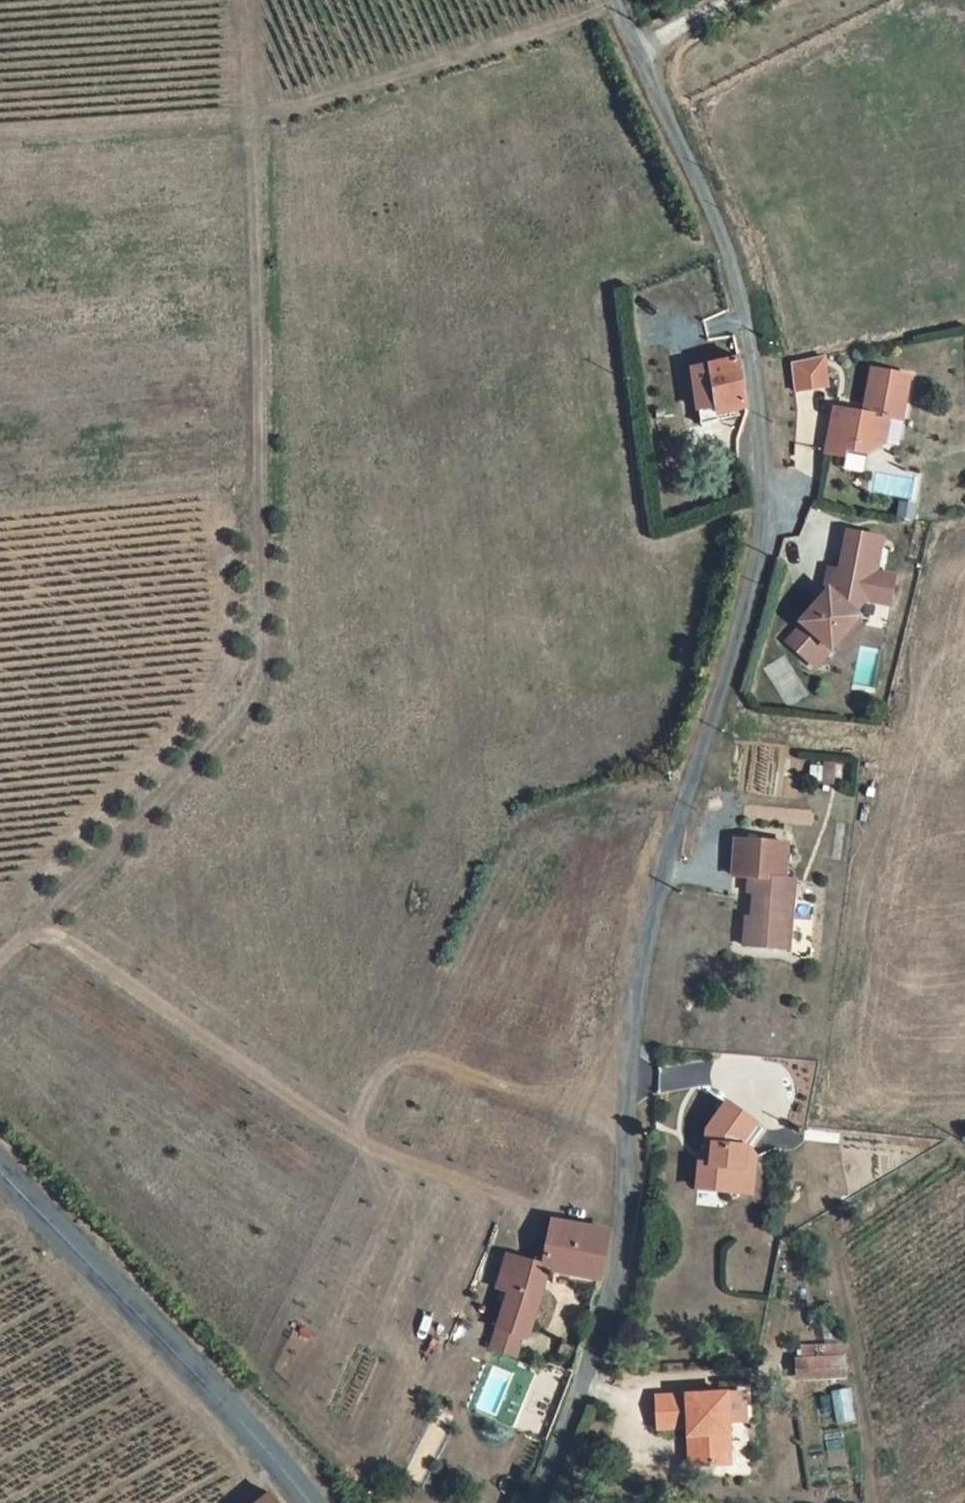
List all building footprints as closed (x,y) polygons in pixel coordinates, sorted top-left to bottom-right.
[(828,388),(824,358),(792,366),(796,393),(828,388)] [(735,360),(684,371),(697,427),(714,423),(712,414),(745,407),(735,360)] [(863,413),(834,408),(826,454),(844,457),(846,451),(870,455),(885,445),(889,420),(902,422),(910,377),(872,369),(863,413)] [(874,494),(917,495),(917,476),(875,474),(874,494)] [(880,538),(846,532),(838,571),(831,570),(826,591),(798,623),(801,625),(785,643),(814,668),(858,617),(853,613),(862,602),(868,603),(868,601),(888,605),(893,578),(873,574),(880,538)] [(784,844),(735,841),(733,877),(748,877),(747,893),(752,893),(751,925),(742,925),(742,947),(787,950),(793,881),(782,880),(784,844)] [(758,1135),(725,1108),(709,1127),(703,1161),(697,1161),(693,1189),(737,1197),(745,1149),(758,1135)] [(529,1266),(503,1261),(493,1296),(505,1301),(493,1338),(523,1346),(542,1275),(597,1285),(607,1234),(552,1226),(545,1258),(540,1258),(536,1257),(533,1259),(530,1262),(529,1266)] [(742,1394),(654,1399),(656,1431),(688,1429),(688,1437),(702,1437),(704,1467),(730,1466),(727,1424),(744,1423),(742,1394)]
